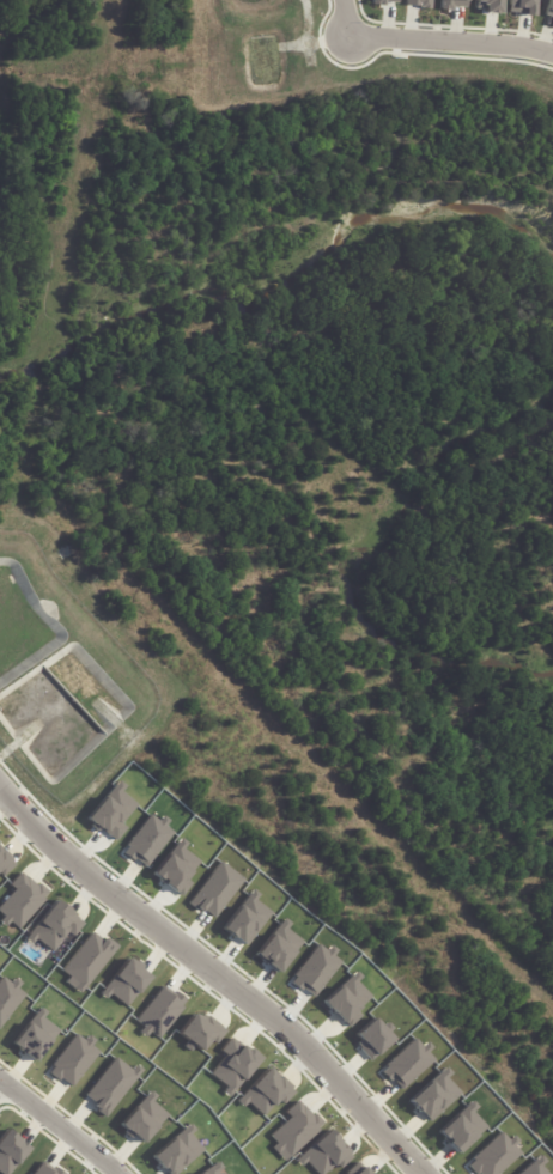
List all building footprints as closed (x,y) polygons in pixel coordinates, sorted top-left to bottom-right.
[(405,8),(431,9),(431,0),(405,0),(405,8)] [(466,0),(439,0),(439,9),(466,10),(466,0)] [(534,0),(508,0),(508,15),(534,15),(534,0)] [(552,20),(552,0),(547,0),(543,17),(552,20)] [(85,819),(117,781),(124,787),(120,792),(135,805),(120,823),(126,829),(115,841),(98,827),(96,831),(90,826),(92,825),(85,819)] [(148,815),(158,822),(162,817),(168,821),(163,827),(171,833),(145,868),(134,859),(132,862),(122,854),(128,847),(126,846),(148,815)] [(180,896),(158,881),(159,880),(152,874),(180,839),(186,844),(182,848),(199,862),(184,880),(190,883),(180,896)] [(2,877),(0,874),(0,848),(11,859),(10,860),(14,865),(2,877)] [(219,863),(242,880),(214,917),(202,908),(200,911),(196,907),(195,910),(188,904),(219,863)] [(5,927),(0,923),(0,920),(4,917),(0,913),(0,905),(13,890),(8,886),(19,872),(24,877),(25,876),(36,886),(38,883),(47,892),(42,898),(44,900),(18,930),(10,923),(5,927)] [(220,930),(251,889),(259,895),(254,900),(271,913),(245,947),(233,937),(232,939),(220,930)] [(25,939),(55,901),(65,908),(65,907),(67,910),(79,919),(78,920),(83,924),(73,937),(67,932),(51,951),(35,939),(31,944),(25,939)] [(254,955),(282,918),(290,924),(285,930),(302,942),(278,973),(266,963),(267,961),(263,959),(262,961),(254,955)] [(62,971),(90,932),(102,941),(103,938),(108,942),(108,941),(116,947),(85,989),(84,989),(80,993),(74,989),(79,983),(62,971)] [(293,975),(316,945),(326,951),(330,945),(336,950),(333,956),(340,962),(314,998),(302,989),(300,991),(291,984),(296,978),(293,975)] [(99,994),(128,959),(133,962),(135,960),(142,966),(140,969),(150,977),(127,1006),(110,994),(107,999),(99,994)] [(323,1002),(350,977),(354,972),(360,978),(356,983),(370,997),(356,1011),(360,1016),(348,1028),(323,1002)] [(25,994),(0,1026),(0,978),(1,977),(10,984),(13,978),(20,984),(17,989),(25,994)] [(135,1021),(162,987),(174,996),(176,992),(184,999),(180,1006),(183,1008),(158,1040),(150,1033),(146,1038),(139,1033),(144,1027),(135,1021)] [(11,1044),(38,1006),(45,1012),(42,1018),(57,1030),(34,1062),(11,1044)] [(177,1033),(192,1014),(198,1018),(201,1015),(206,1018),(206,1016),(219,1027),(219,1028),(224,1032),(214,1044),(209,1040),(200,1052),(194,1046),(189,1052),(183,1047),(187,1041),(177,1033)] [(354,1034),(372,1017),(382,1027),(387,1023),(391,1029),(387,1034),(393,1040),(370,1060),(358,1048),(359,1047),(356,1044),(359,1040),(354,1034)] [(48,1073),(53,1067),(50,1065),(74,1034),(84,1041),(87,1036),(93,1041),(90,1047),(97,1053),(71,1087),(60,1078),(57,1081),(48,1073)] [(229,1038),(245,1050),(247,1048),(254,1053),(253,1053),(259,1058),(233,1093),(232,1093),(229,1097),(221,1093),(226,1087),(211,1075),(225,1056),(218,1051),(229,1038)] [(381,1072),(385,1067),(384,1065),(413,1038),(421,1046),(425,1042),(431,1048),(426,1053),(432,1060),(401,1089),(391,1079),(389,1081),(381,1072)] [(84,1096),(114,1058),(130,1070),(134,1065),(141,1070),(104,1118),(97,1112),(98,1111),(93,1107),(92,1106),(90,1103),(91,1102),(84,1096)] [(236,1101),(267,1067),(274,1075),(273,1077),(275,1079),(278,1077),(288,1087),(287,1088),(293,1093),(282,1105),(278,1100),(262,1115),(247,1102),(242,1107),(236,1101)] [(408,1101),(444,1067),(451,1073),(445,1078),(460,1094),(429,1123),(408,1101)] [(118,1125),(145,1096),(150,1091),(156,1096),(151,1102),(166,1115),(142,1143),(133,1135),(129,1139),(122,1133),(124,1131),(118,1125)] [(436,1132),(470,1100),(476,1107),(472,1112),(485,1127),(456,1154),(436,1132)] [(271,1148),(275,1143),(268,1136),(288,1118),(284,1112),(296,1101),(300,1106),(302,1106),(311,1115),(314,1113),(322,1123),(316,1129),(318,1131),(290,1157),(282,1150),(278,1155),(271,1148)] [(202,1150),(176,1173),(169,1173),(163,1168),(162,1169),(156,1163),(157,1163),(151,1157),(187,1124),(193,1130),(188,1135),(202,1150)] [(29,1149),(10,1173),(0,1173),(0,1136),(6,1129),(14,1136),(14,1137),(19,1140),(19,1142),(29,1149)] [(334,1162),(322,1173),(317,1173),(306,1162),(300,1167),(294,1160),(328,1130),(340,1142),(339,1143),(347,1152),(346,1152),(351,1157),(339,1168),(334,1162)] [(519,1154),(498,1173),(480,1173),(479,1173),(477,1173),(474,1173),(467,1167),(473,1161),(470,1158),(499,1132),(506,1140),(512,1136),(517,1142),(512,1146),(519,1154)] [(537,1166),(545,1173),(517,1173),(537,1155),(543,1161),(537,1166)] [(55,1168),(63,1173),(33,1173),(42,1162),(53,1170),(55,1168)] [(215,1173),(216,1173),(200,1173),(217,1162),(220,1169),(215,1173)] [(361,1166),(369,1173),(353,1173),(361,1166)]
